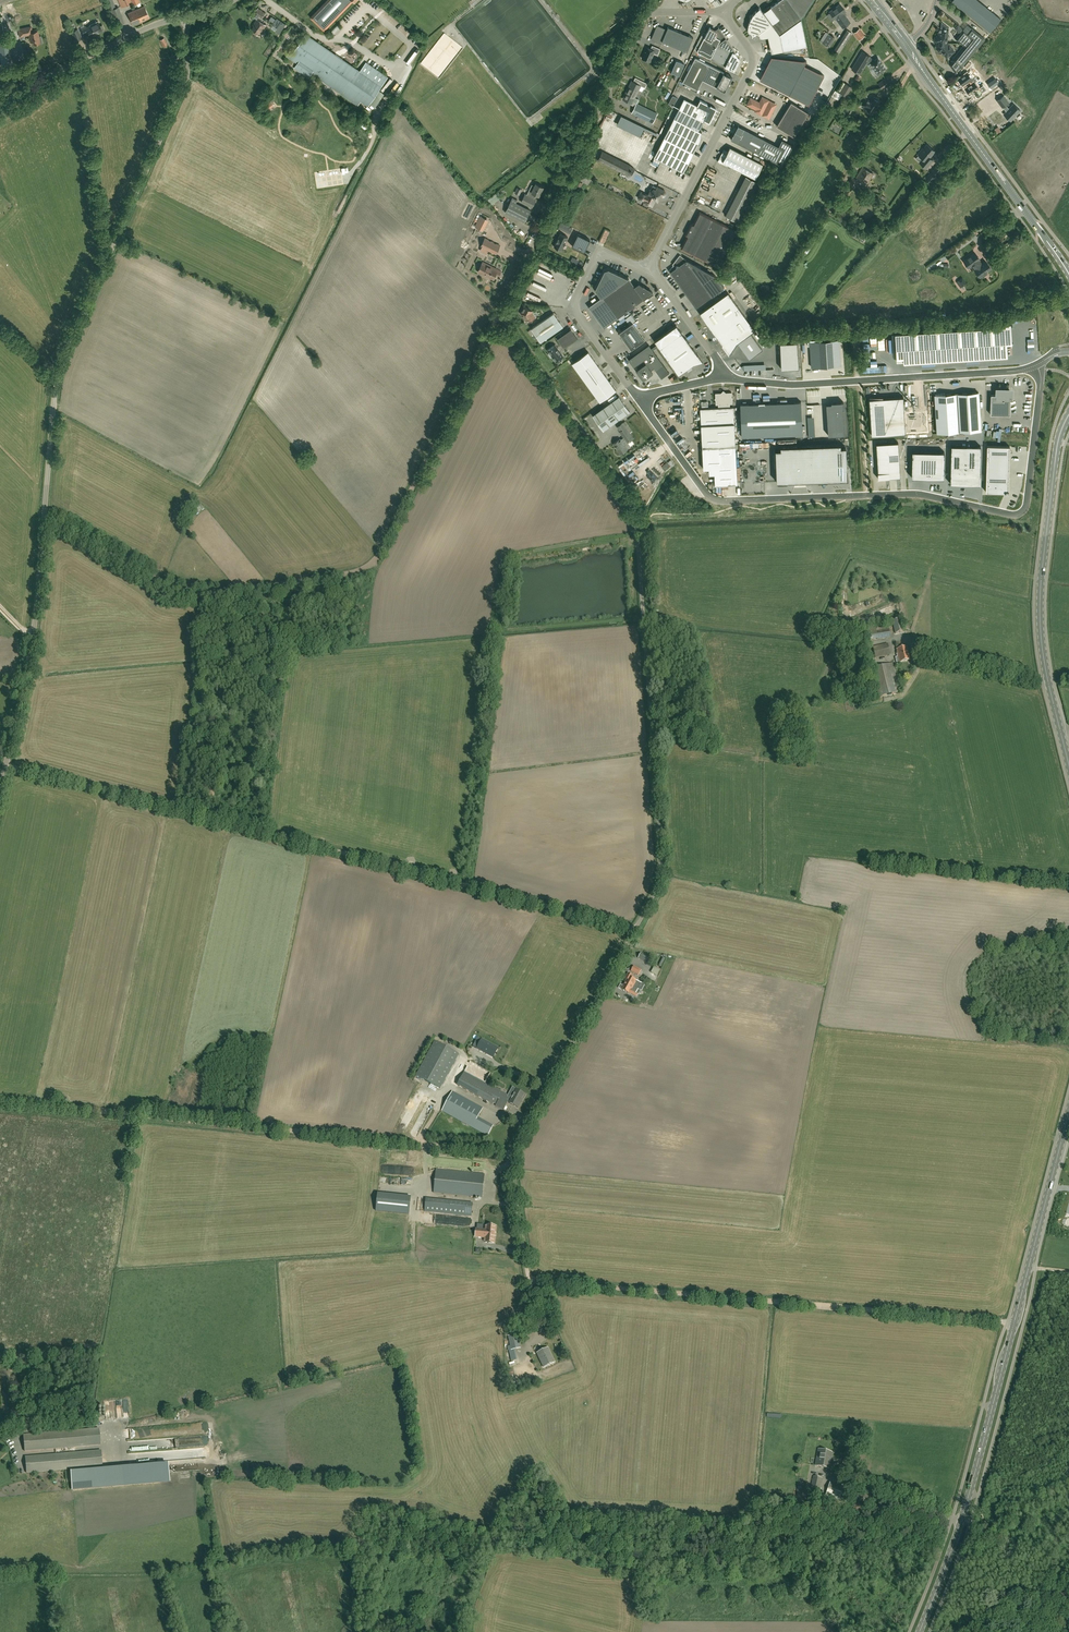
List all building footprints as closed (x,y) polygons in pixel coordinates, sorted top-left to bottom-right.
[(109,10),(110,10),(115,26),(124,23),(118,7),(115,8),(113,0),(106,0),(109,10)] [(310,17),(310,18),(321,28),(324,31),(353,1),(352,0),(326,0),(310,17)] [(748,30),(754,37),(758,34),(762,39),(768,37),(779,35),(783,51),(807,45),(801,18),(813,0),(779,0),(763,12),(760,7),(759,8),(756,11),(753,14),(751,18),(750,19),(749,22),(748,24),(748,30)] [(952,1),(990,32),(1001,19),(977,0),(952,0),(952,1)] [(837,19),(843,15),(842,14),(846,11),(840,4),(830,11),(835,19),(836,18),(837,19)] [(133,25),(149,18),(144,6),(128,13),(133,25)] [(254,17),(257,19),(254,23),(256,23),(251,30),(258,34),(261,29),(262,30),(266,24),(261,21),(263,18),(262,17),(265,13),(258,8),(254,13),(256,14),(254,17)] [(843,15),(837,19),(842,27),(850,22),(845,15),(843,16),(843,15)] [(277,28),(275,31),(279,33),(286,24),(278,19),(275,23),(274,22),(272,25),(277,28)] [(103,31),(102,30),(104,29),(102,25),(100,26),(98,21),(98,22),(97,21),(90,25),(86,27),(86,26),(81,28),(84,34),(88,32),(91,37),(103,31)] [(687,51),(693,37),(668,26),(667,29),(658,25),(656,26),(651,39),(661,43),(662,41),(687,51)] [(37,29),(32,30),(31,26),(18,29),(20,36),(23,36),(22,35),(26,32),(26,35),(29,34),(30,42),(33,41),(34,44),(42,43),(41,36),(39,37),(37,29)] [(709,27),(697,51),(734,70),(740,59),(735,52),(718,43),(720,40),(721,41),(725,38),(718,29),(716,30),(709,27)] [(951,60),(952,61),(949,64),(956,73),(960,67),(961,68),(985,38),(971,27),(967,32),(963,29),(956,39),(963,45),(951,60)] [(859,40),(865,35),(859,28),(853,33),(859,40)] [(938,32),(938,33),(938,32),(937,36),(936,36),(935,37),(935,40),(936,41),(937,41),(937,45),(938,46),(937,47),(937,49),(939,51),(941,51),(947,57),(954,51),(947,42),(948,29),(942,28),(942,30),(941,30),(940,30),(939,31),(939,32),(938,32)] [(77,29),(71,32),(76,41),(82,38),(77,29)] [(838,54),(852,33),(847,30),(833,51),(838,54)] [(835,37),(826,31),(819,41),(828,47),(835,37)] [(361,101),(368,106),(388,77),(366,62),(360,71),(306,34),(289,58),(297,63),(294,68),(308,77),(311,73),(340,92),(358,105),(361,101)] [(11,64),(7,43),(0,44),(0,55),(2,66),(11,64)] [(658,54),(660,48),(654,45),(652,49),(646,47),(642,58),(650,61),(654,52),(658,54)] [(904,63),(894,55),(896,52),(892,49),(885,59),(899,70),(904,63)] [(873,59),(870,57),(870,56),(862,51),(851,68),(859,73),(868,60),(869,61),(870,63),(871,63),(875,69),(874,69),(878,75),(883,71),(883,70),(885,68),(885,67),(878,58),(878,57),(877,58),(874,60),(873,59)] [(765,81),(765,82),(809,104),(824,75),(804,65),(807,60),(783,58),(771,56),(760,79),(765,81)] [(177,66),(183,63),(180,57),(174,59),(177,66)] [(698,89),(703,79),(716,87),(717,86),(725,90),(732,76),(724,72),(695,57),(682,81),(698,89)] [(676,60),(671,72),(679,75),(684,63),(676,60)] [(968,72),(958,79),(963,85),(966,82),(969,85),(969,86),(976,81),(978,79),(975,75),(972,77),(968,72)] [(887,78),(879,84),(883,88),(890,82),(887,78)] [(995,78),(988,84),(991,88),(999,83),(995,78)] [(657,113),(633,101),(640,85),(645,87),(647,83),(640,79),(638,84),(632,81),(623,99),(627,101),(627,102),(635,106),(631,113),(652,123),(657,113)] [(969,85),(966,88),(970,94),(974,91),(977,95),(987,89),(984,84),(980,87),(976,81),(969,86),(969,85)] [(845,83),(839,92),(846,96),(851,86),(845,83)] [(706,84),(704,87),(712,93),(714,90),(706,84)] [(839,100),(842,95),(835,91),(830,101),(834,103),(836,99),(839,100)] [(677,98),(672,95),(668,103),(673,106),(677,98)] [(1003,106),(1007,111),(1004,114),(1010,120),(1020,110),(1014,104),(1008,110),(1005,105),(1009,103),(1003,95),(997,100),(1002,107),(1003,106)] [(777,104),(770,100),(762,96),(759,102),(750,97),(747,104),(756,109),(755,111),(769,119),(777,104)] [(873,97),(870,101),(865,98),(862,104),(866,107),(866,108),(872,112),(875,108),(876,108),(878,105),(877,104),(879,101),(877,100),(877,99),(874,97),(873,98),(873,97)] [(664,137),(654,157),(683,172),(693,152),(700,139),(702,132),(698,130),(704,119),(709,122),(712,115),(714,111),(716,108),(714,108),(701,101),(699,105),(684,98),(664,137)] [(808,112),(791,102),(777,125),(794,136),(808,112)] [(998,111),(987,116),(990,123),(995,120),(997,125),(1003,122),(998,111)] [(976,126),(979,130),(989,122),(986,118),(976,126)] [(625,127),(635,132),(638,127),(622,119),(619,125),(625,128),(625,127)] [(738,125),(731,139),(737,142),(742,145),(742,144),(781,165),(793,145),(782,139),(778,146),(749,131),(744,128),(738,125)] [(919,162),(926,168),(933,160),(929,157),(935,151),(927,144),(923,149),(922,148),(918,153),(919,154),(918,154),(923,158),(919,162)] [(755,178),(762,164),(730,147),(728,151),(724,149),(718,161),(722,163),(723,161),(755,178)] [(639,155),(643,159),(649,153),(650,155),(652,152),(647,148),(639,155)] [(628,176),(634,169),(630,165),(602,151),(598,160),(624,173),(628,176)] [(647,173),(652,176),(655,170),(650,167),(647,173)] [(866,185),(873,173),(862,167),(855,178),(852,176),(848,184),(854,187),(858,180),(866,185)] [(930,182),(937,174),(933,171),(926,179),(930,182)] [(521,202),(532,207),(536,199),(534,198),(536,194),(539,196),(543,187),(536,183),(535,186),(532,185),(527,195),(525,194),(521,202)] [(664,190),(657,187),(653,185),(650,189),(647,195),(641,192),(638,197),(644,200),(643,202),(652,206),(655,199),(656,200),(657,200),(658,199),(658,198),(657,197),(659,195),(661,196),(662,196),(663,196),(664,196),(665,195),(665,194),(666,193),(665,192),(665,191),(664,190)] [(831,200),(832,200),(827,209),(831,212),(836,203),(839,197),(834,194),(831,200)] [(511,200),(505,212),(525,222),(530,210),(511,200)] [(641,232),(643,228),(631,222),(636,212),(634,211),(628,223),(630,224),(629,227),(641,232)] [(724,225),(700,212),(694,224),(691,224),(686,234),(688,236),(682,248),(706,260),(724,225)] [(559,226),(570,232),(572,228),(561,222),(559,226)] [(489,234),(492,228),(486,225),(483,231),(489,234)] [(559,249),(561,250),(568,237),(560,233),(554,246),(555,247),(555,248),(557,249),(559,249)] [(578,234),(574,242),(572,246),(584,252),(590,240),(578,234)] [(489,240),(485,238),(481,246),(482,247),(480,251),(486,254),(488,250),(496,254),(500,245),(496,243),(496,244),(494,243),(494,242),(491,241),(489,240)] [(975,253),(964,260),(968,267),(972,264),(975,268),(974,268),(980,277),(991,269),(985,261),(981,263),(979,260),(979,259),(975,253)] [(680,255),(675,260),(676,262),(669,270),(696,307),(724,287),(715,275),(687,259),(686,260),(680,255)] [(501,271),(483,262),(478,272),(493,279),(495,273),(499,275),(501,271)] [(601,298),(588,307),(604,328),(617,318),(653,292),(648,289),(649,289),(647,286),(645,287),(639,283),(634,286),(628,278),(608,268),(604,270),(595,289),(601,298)] [(543,285),(545,282),(548,284),(550,282),(537,274),(532,282),(538,286),(540,283),(543,285)] [(482,290),(484,289),(477,282),(475,284),(482,290)] [(728,292),(699,312),(726,350),(728,349),(730,351),(736,343),(737,342),(749,358),(762,349),(750,332),(755,329),(728,292)] [(528,308),(524,306),(521,313),(526,320),(527,319),(529,322),(535,318),(531,312),(532,310),(532,309),(529,307),(528,308)] [(642,315),(647,322),(652,318),(647,311),(642,315)] [(541,342),(545,338),(563,326),(554,312),(531,328),(541,342)] [(631,349),(634,347),(644,339),(632,322),(619,332),(631,349)] [(655,340),(660,348),(678,373),(694,362),(701,361),(702,360),(676,325),(655,340)] [(1000,326),(895,333),(895,338),(901,338),(903,356),(903,361),(904,361),(993,355),(995,355),(995,356),(996,356),(996,355),(1007,355),(1006,344),(1007,344),(1007,343),(1006,343),(1006,342),(1001,342),(1000,326)] [(577,338),(575,335),(571,328),(557,338),(564,348),(577,338)] [(839,339),(811,341),(813,367),(833,366),(833,365),(840,365),(840,356),(839,339)] [(797,342),(780,343),(781,369),(799,368),(797,342)] [(556,361),(563,356),(555,344),(547,350),(549,353),(548,354),(551,357),(552,356),(556,361)] [(636,365),(638,368),(636,370),(643,380),(653,373),(651,370),(654,368),(661,378),(669,372),(649,344),(628,359),(634,367),(636,365)] [(588,351),(572,363),(600,401),(616,390),(588,351)] [(996,389),(996,395),(991,394),(990,414),(1010,415),(1010,395),(1009,395),(1009,390),(996,389)] [(732,396),(731,392),(715,393),(715,397),(714,398),(715,399),(716,404),(718,404),(718,407),(700,408),(703,469),(709,468),(709,474),(715,474),(715,484),(737,483),(733,406),(730,407),(730,403),(732,403),(732,399),(733,398),(732,396)] [(935,395),(937,433),(980,430),(978,392),(945,394),(945,393),(936,393),(935,393),(935,395)] [(618,396),(592,415),(603,430),(629,410),(618,396)] [(882,396),(869,397),(871,435),(905,433),(903,397),(883,398),(882,396)] [(801,401),(740,404),(741,436),(802,434),(801,401)] [(843,403),(826,404),(828,430),(827,430),(828,437),(839,436),(839,435),(845,435),(843,403)] [(627,442),(633,438),(629,433),(632,431),(624,421),(617,426),(620,431),(619,431),(623,437),(620,439),(620,438),(613,443),(620,454),(627,449),(627,448),(630,446),(627,442)] [(889,477),(900,476),(898,442),(876,443),(878,472),(878,478),(889,477)] [(951,445),(950,483),(980,484),(980,446),(951,445)] [(986,490),(1006,490),(1005,492),(1008,492),(1010,446),(987,445),(986,490)] [(780,449),(775,449),(776,482),(836,480),(839,480),(847,479),(846,447),(841,447),(780,449)] [(912,451),(911,477),(944,478),(944,452),(912,451)] [(895,633),(903,631),(900,619),(892,621),(895,633)] [(875,658),(890,654),(888,644),(873,647),(875,658)] [(900,662),(910,660),(907,647),(897,650),(900,662)] [(877,697),(899,692),(892,663),(871,668),(877,697)] [(647,963),(650,958),(641,953),(638,958),(647,963)] [(638,975),(641,970),(634,966),(631,971),(638,975)] [(627,980),(624,986),(622,990),(628,993),(630,989),(634,990),(637,985),(641,987),(643,984),(632,979),(633,977),(628,974),(625,979),(627,980)] [(435,1041),(416,1075),(441,1089),(459,1055),(435,1041)] [(498,1048),(487,1042),(484,1046),(481,1045),(478,1049),(492,1057),(498,1048)] [(506,1101),(508,1102),(510,1103),(509,1103),(518,1108),(525,1094),(517,1090),(512,1098),(509,1096),(485,1082),(491,1072),(471,1061),(457,1084),(493,1104),(494,1103),(496,1105),(500,1098),(506,1102),(506,1101)] [(442,1111),(472,1127),(478,1118),(483,1108),(452,1092),(442,1111)] [(504,1110),(508,1102),(506,1101),(506,1102),(500,1098),(496,1105),(496,1106),(504,1110)] [(417,1123),(423,1126),(435,1102),(429,1099),(417,1123)] [(482,1198),(484,1174),(436,1169),(434,1193),(482,1198)] [(471,1216),(473,1203),(426,1199),(425,1212),(471,1216)] [(476,1229),(475,1237),(484,1238),(484,1241),(485,1241),(485,1242),(494,1243),(495,1237),(495,1233),(496,1226),(493,1226),(490,1226),(487,1225),(487,1226),(486,1226),(485,1230),(476,1229)] [(508,1336),(510,1346),(507,1347),(508,1351),(509,1351),(511,1361),(517,1360),(515,1350),(520,1348),(517,1334),(508,1336)] [(544,1368),(555,1363),(548,1348),(537,1353),(544,1368)] [(33,1399),(41,1397),(39,1390),(38,1388),(35,1388),(36,1393),(33,1394),(33,1399)] [(99,1445),(99,1437),(98,1429),(23,1435),(25,1451),(99,1445)] [(829,1469),(832,1452),(818,1449),(815,1466),(829,1469)] [(27,1473),(66,1470),(101,1467),(100,1451),(25,1457),(27,1473)] [(820,1491),(822,1478),(813,1476),(811,1489),(820,1491)] [(830,1482),(828,1488),(826,1496),(836,1499),(838,1492),(845,1494),(847,1488),(830,1482)] [(824,1498),(821,1508),(827,1510),(830,1503),(831,1503),(832,1500),(824,1498)]
